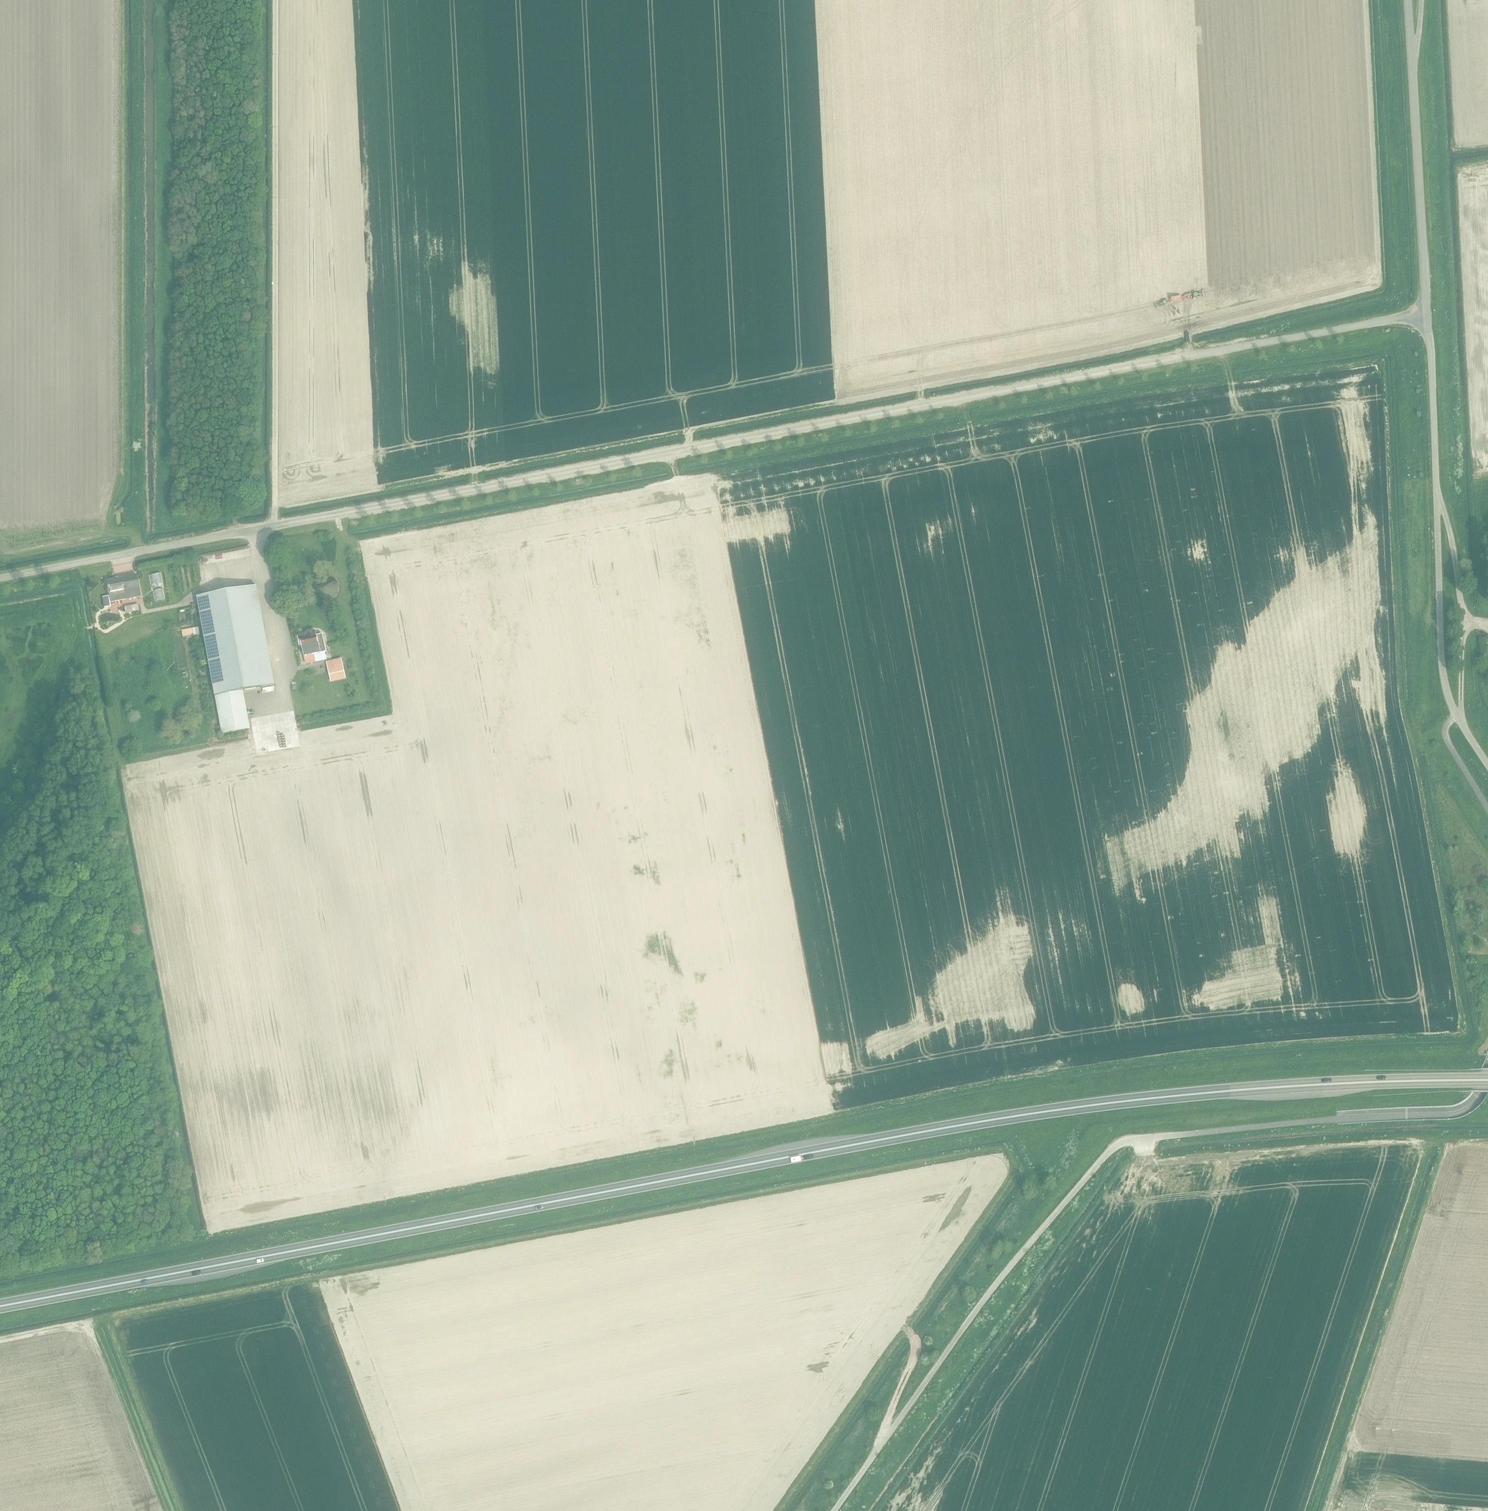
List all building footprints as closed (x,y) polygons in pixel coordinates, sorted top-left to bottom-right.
[(161,565),(153,566),(155,580),(163,579),(161,565)] [(110,602),(126,599),(140,596),(136,575),(105,581),(110,602)] [(256,587),(197,597),(222,733),(250,728),(243,691),(274,685),(256,587)] [(185,629),(197,626),(195,620),(183,623),(185,629)] [(181,630),(182,637),(189,636),(188,629),(181,630)] [(326,652),(322,634),(316,635),(316,633),(315,631),(306,633),(307,635),(298,637),(299,646),(301,645),(302,650),(306,664),(326,659),(325,652),(326,652)] [(341,659),(327,662),(328,670),(342,667),(341,659)]
